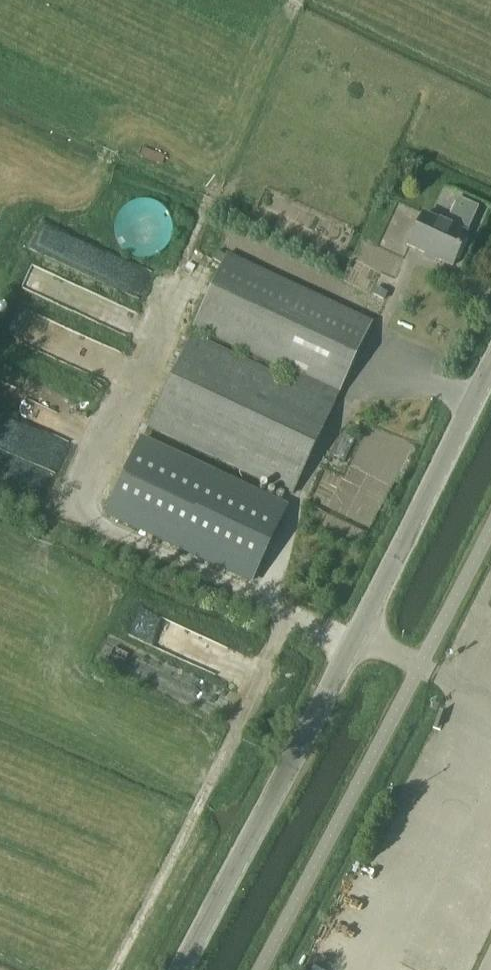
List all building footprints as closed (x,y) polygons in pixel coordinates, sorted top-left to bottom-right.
[(409,246),(453,267),(468,235),(467,235),(479,209),(455,199),(443,223),(424,214),(409,246)] [(121,257),(170,254),(168,202),(119,205),(121,257)] [(85,270),(94,249),(44,228),(35,249),(85,270)] [(399,276),(409,256),(384,246),(388,236),(373,230),(360,259),(399,276)] [(227,253),(225,258),(216,254),(213,262),(221,266),(192,328),(291,374),(288,379),(337,402),(339,396),(374,322),(227,253)] [(376,287),(372,295),(385,301),(389,293),(376,287)] [(25,318),(17,340),(107,373),(115,351),(25,318)] [(147,427),(228,465),(246,474),(293,496),(337,402),(288,379),(191,334),(147,427)] [(60,431),(66,417),(28,401),(22,415),(60,431)] [(286,512),(142,444),(108,519),(251,586),(286,512)] [(173,630),(177,622),(142,608),(134,627),(164,638),(168,628),(173,630)] [(478,638),(474,648),(490,655),(490,643),(478,638)]
